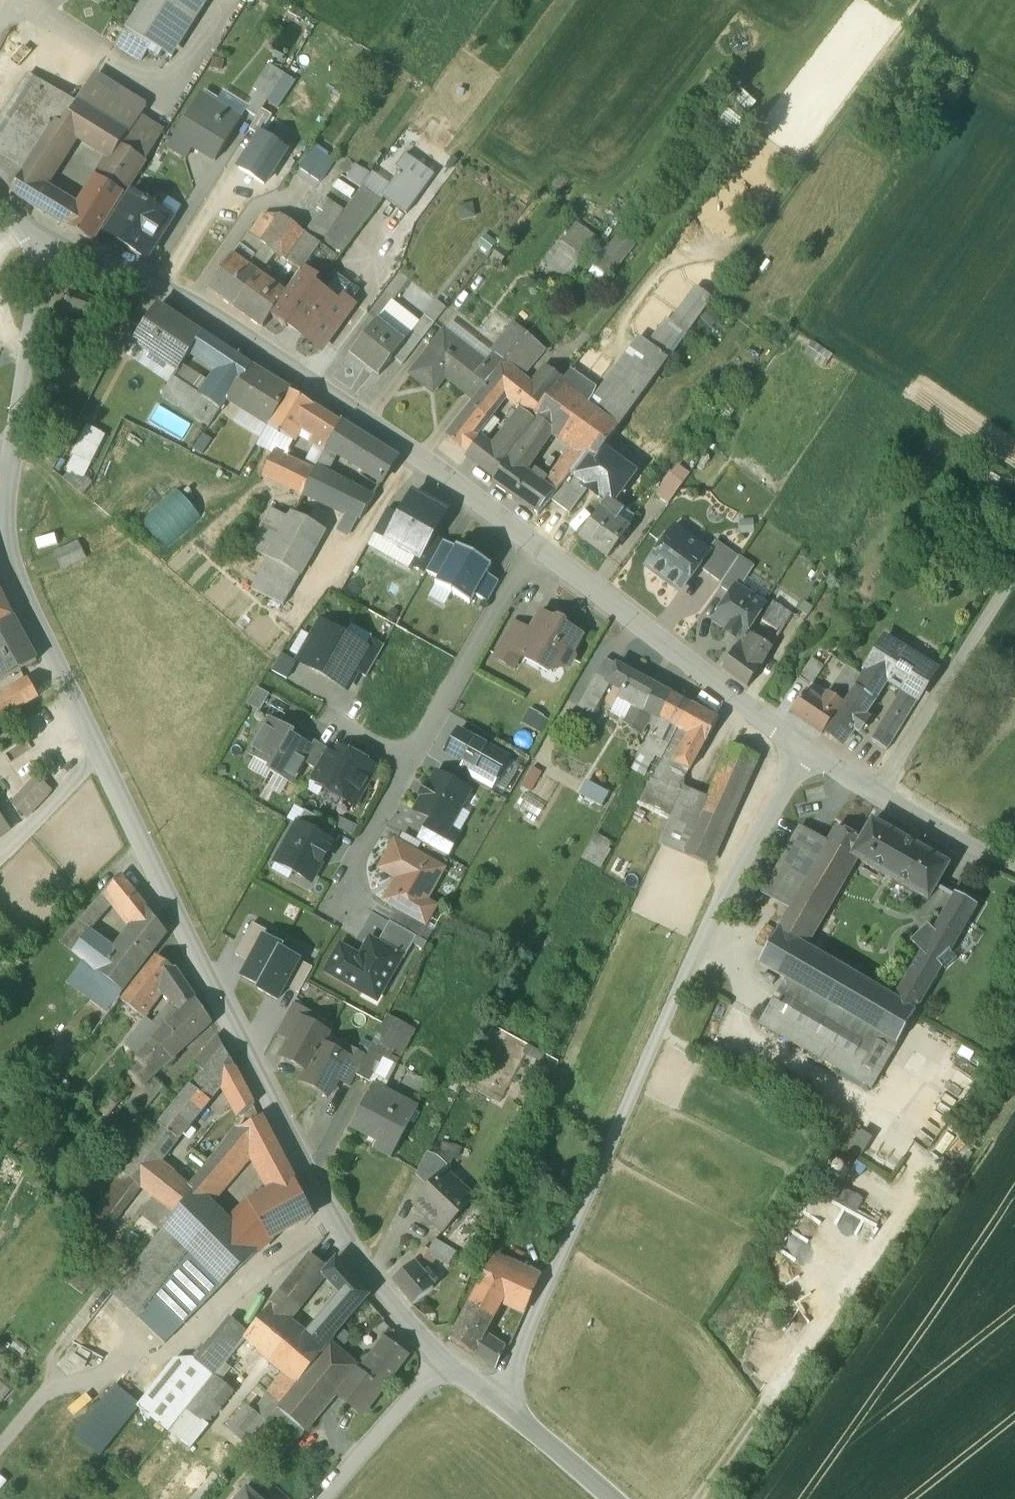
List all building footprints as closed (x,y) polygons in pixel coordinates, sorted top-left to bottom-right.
[(126,30),(151,46),(162,52),(196,0),(144,0),(126,30)] [(151,46),(126,30),(116,45),(141,61),(151,46)] [(284,74),(268,64),(252,89),(257,92),(268,99),(284,74)] [(146,104),(95,73),(76,103),(77,103),(125,134),(137,114),(142,117),(146,109),(146,104)] [(0,118),(0,131),(5,134),(37,83),(27,76),(0,118)] [(5,134),(5,135),(0,143),(0,178),(11,190),(55,121),(63,125),(77,103),(76,103),(39,80),(37,83),(5,134)] [(257,92),(245,111),(256,118),(268,99),(257,92)] [(240,120),(201,96),(169,147),(187,158),(193,148),(214,161),(240,120)] [(125,134),(77,103),(63,125),(63,127),(76,135),(113,157),(127,135),(125,134)] [(55,121),(11,190),(18,197),(65,226),(76,208),(42,188),(76,135),(62,127),(63,127),(63,125),(55,121)] [(262,134),(239,170),(264,185),(287,150),(262,134)] [(334,162),(314,148),(306,160),(326,174),(334,162)] [(131,153),(121,169),(109,161),(104,169),(129,185),(144,161),(131,153)] [(401,171),(426,190),(436,178),(407,156),(397,168),(401,171)] [(99,177),(96,176),(76,208),(65,226),(93,243),(129,185),(104,169),(99,177)] [(382,196),(408,215),(426,190),(401,171),(382,196)] [(321,245),(305,267),(321,279),(325,281),(381,202),(361,188),(344,212),(321,245)] [(171,219),(130,192),(105,232),(141,255),(149,253),(171,219)] [(344,212),(326,199),(317,211),(321,213),(305,234),(321,245),(344,212)] [(305,234),(280,216),(261,242),(275,252),(302,271),(305,267),(321,245),(305,234)] [(596,238),(573,223),(541,265),(546,269),(548,266),(568,280),(583,260),(582,259),(590,249),(596,238)] [(623,229),(592,263),(608,277),(639,244),(623,229)] [(249,234),(209,288),(235,307),(257,277),(246,269),(254,258),(265,267),(275,252),(261,242),(249,234)] [(322,305),(309,296),(321,279),(305,267),(302,271),(284,297),(271,315),(286,326),(292,319),(326,343),(355,304),(343,295),(338,301),(330,295),(322,305)] [(284,297),(257,277),(235,307),(263,327),(271,315),(284,297)] [(696,288),(670,323),(686,335),(712,299),(696,288)] [(101,302),(87,297),(87,296),(86,296),(85,296),(71,291),(71,290),(70,290),(68,295),(67,294),(63,304),(65,304),(63,309),(65,309),(79,314),(79,315),(80,315),(80,314),(94,319),(94,320),(95,321),(97,316),(99,316),(100,316),(102,315),(103,314),(104,313),(104,311),(103,308),(101,306),(102,301),(101,301),(101,302)] [(416,325),(389,303),(376,321),(403,342),(410,333),(416,325)] [(204,333),(160,304),(144,328),(134,344),(135,345),(129,355),(172,383),(174,380),(201,398),(218,371),(191,353),(204,333)] [(416,325),(410,333),(420,341),(434,323),(424,316),(416,325)] [(130,318),(118,337),(115,348),(128,357),(129,355),(135,345),(134,344),(144,328),(130,318)] [(403,342),(376,321),(351,353),(379,375),(392,358),(404,343),(403,342)] [(669,322),(601,415),(619,427),(686,335),(670,323),(669,322)] [(513,326),(491,355),(502,364),(526,336),(513,326)] [(485,362),(444,331),(409,376),(425,388),(436,373),(463,393),(486,363),(485,362)] [(58,351),(87,362),(94,343),(65,332),(58,351)] [(252,366),(204,333),(191,353),(218,371),(201,398),(219,410),(226,401),(239,383),(240,384),(252,366)] [(420,341),(410,333),(403,342),(404,343),(392,358),(402,365),(420,341)] [(526,336),(502,364),(518,376),(542,347),(527,334),(526,336)] [(491,355),(485,362),(486,363),(463,393),(472,401),(485,384),(502,364),(491,355)] [(518,376),(502,364),(485,384),(502,396),(520,410),(532,418),(547,399),(546,398),(531,386),(518,376)] [(290,391),(252,365),(252,366),(240,384),(239,383),(226,401),(268,427),(290,391)] [(594,388),(570,370),(559,384),(583,402),(594,388)] [(555,387),(540,375),(531,386),(546,398),(555,387)] [(201,398),(174,380),(172,383),(164,395),(191,413),(201,398)] [(485,384),(472,401),(488,414),(502,396),(485,384)] [(583,402),(559,384),(548,399),(547,399),(532,418),(536,421),(551,431),(558,436),(584,402),(583,402)] [(326,414),(290,391),(268,427),(267,428),(292,442),(303,423),(316,431),(326,414)] [(219,410),(201,398),(191,413),(209,425),(219,410)] [(488,414),(472,401),(445,436),(482,464),(494,446),(474,431),(488,414)] [(584,402),(558,436),(572,445),(585,453),(595,461),(603,450),(611,438),(619,427),(601,415),(584,402)] [(157,425),(185,437),(192,422),(164,409),(157,425)] [(532,418),(520,410),(515,417),(530,429),(536,421),(532,418)] [(341,423),(326,414),(316,431),(324,436),(331,440),(341,423)] [(515,417),(494,446),(509,458),(530,429),(515,417)] [(509,458),(507,462),(498,476),(497,476),(492,483),(527,508),(542,488),(521,473),(551,431),(536,421),(530,429),(509,458)] [(379,447),(341,423),(331,440),(328,445),(327,444),(325,449),(337,456),(380,482),(395,462),(377,451),(379,447)] [(292,442),(267,428),(257,446),(274,453),(282,457),(292,442)] [(331,440),(324,436),(317,448),(324,452),(325,449),(327,444),(328,445),(331,440)] [(572,445),(542,488),(552,495),(571,473),(585,453),(572,445)] [(494,446),(482,464),(497,476),(498,476),(507,462),(509,458),(494,446)] [(324,452),(316,467),(326,473),(337,456),(325,449),(324,452)] [(599,493),(612,503),(634,473),(603,450),(595,461),(585,453),(571,473),(589,487),(588,489),(597,496),(599,493)] [(282,457),(274,453),(262,477),(303,494),(314,471),(282,457)] [(326,473),(316,467),(314,471),(303,494),(347,514),(358,519),(360,519),(371,501),(326,473)] [(688,475),(677,467),(671,475),(682,483),(683,483),(688,475)] [(571,473),(549,498),(569,514),(588,489),(589,487),(571,473)] [(671,475),(656,496),(668,505),(683,483),(682,483),(671,475)] [(542,488),(527,508),(536,514),(549,498),(552,495),(542,488)] [(200,516),(175,489),(139,522),(165,550),(200,516)] [(445,513),(412,494),(400,517),(387,538),(419,556),(420,557),(432,535),(445,513)] [(612,503),(608,501),(601,510),(614,519),(620,510),(621,511),(623,508),(621,510),(612,503)] [(289,518),(270,507),(248,547),(267,558),(289,518)] [(400,517),(386,509),(374,531),(387,538),(400,517)] [(614,519),(601,510),(582,537),(608,556),(628,530),(614,519)] [(324,530),(292,513),(289,518),(267,558),(299,576),(324,530)] [(358,519),(347,514),(337,529),(347,535),(358,519)] [(432,535),(420,557),(419,556),(414,565),(426,572),(443,541),(432,535)] [(685,543),(674,536),(664,535),(658,544),(658,548),(645,568),(667,583),(667,582),(682,591),(697,569),(708,552),(688,538),(685,543)] [(456,548),(443,541),(426,572),(439,579),(456,548)] [(78,542),(54,552),(62,568),(85,558),(78,542)] [(738,559),(714,543),(708,552),(697,569),(721,586),(738,559)] [(491,566),(457,547),(439,579),(436,584),(470,603),(474,595),(486,574),(491,566)] [(299,576),(267,558),(251,588),(283,605),(299,576)] [(721,586),(719,589),(733,597),(737,590),(739,591),(754,569),(738,559),(721,586)] [(486,574),(474,595),(487,602),(499,581),(486,574)] [(739,591),(737,590),(733,597),(728,605),(722,605),(717,614),(717,621),(716,623),(729,631),(727,634),(736,640),(739,637),(743,640),(764,607),(739,591)] [(13,617),(0,591),(0,625),(13,617)] [(791,614),(773,604),(762,624),(779,634),(791,614)] [(578,638),(540,616),(530,634),(520,652),(522,653),(524,655),(525,659),(538,666),(551,662),(561,668),(568,666),(572,659),(570,652),(578,638)] [(13,617),(0,625),(0,630),(4,637),(0,640),(0,679),(0,680),(36,661),(13,617)] [(323,623),(300,663),(323,675),(345,636),(323,623)] [(513,625),(495,656),(514,667),(522,653),(520,652),(530,634),(513,625)] [(345,636),(323,675),(345,688),(355,670),(368,648),(367,648),(345,636)] [(747,649),(740,645),(722,668),(747,687),(759,668),(771,648),(755,637),(747,649)] [(935,670),(885,638),(866,667),(886,681),(904,692),(917,700),(935,670)] [(384,646),(372,639),(367,648),(368,648),(355,670),(367,677),(384,646)] [(281,653),(273,671),(289,678),(297,660),(281,653)] [(605,658),(579,706),(592,714),(610,682),(607,680),(616,664),(605,658)] [(812,659),(799,678),(811,686),(823,667),(812,659)] [(672,694),(616,664),(607,680),(610,682),(623,688),(617,699),(634,708),(626,724),(640,734),(646,722),(654,726),(655,727),(659,718),(672,694)] [(886,681),(866,667),(853,687),(854,688),(873,700),(886,681)] [(847,678),(843,675),(829,694),(843,703),(854,688),(853,687),(844,681),(847,678)] [(0,698),(0,721),(36,698),(27,682),(0,698)] [(260,710),(269,693),(257,686),(248,704),(260,710)] [(843,703),(824,731),(843,744),(854,728),(859,731),(867,719),(862,716),(873,700),(854,688),(843,703)] [(822,702),(806,691),(791,713),(822,734),(824,731),(843,703),(829,694),(828,693),(822,702)] [(917,700),(904,692),(873,743),(886,751),(917,700)] [(672,694),(659,718),(677,728),(678,728),(691,704),(672,694)] [(719,719),(691,704),(678,728),(704,744),(705,742),(706,743),(719,719)] [(543,731),(549,718),(530,709),(523,723),(543,731)] [(270,718),(249,755),(273,768),(273,769),(292,736),(293,736),(293,735),(292,731),(270,718)] [(677,728),(659,718),(655,727),(654,726),(643,746),(655,752),(662,756),(677,728)] [(678,728),(677,728),(662,756),(689,769),(690,770),(704,744),(678,728)] [(465,762),(496,780),(508,758),(460,732),(448,753),(465,762)] [(292,736),(273,769),(273,768),(271,772),(292,784),(305,762),(313,748),(312,747),(293,736),(292,736)] [(326,748),(315,742),(312,747),(313,748),(305,762),(315,768),(326,748)] [(732,744),(707,800),(707,801),(683,856),(707,866),(754,757),(732,744)] [(655,752),(643,746),(638,755),(650,762),(655,752)] [(375,767),(341,747),(337,754),(319,786),(354,805),(375,767)] [(315,768),(309,780),(319,786),(337,754),(326,748),(315,768)] [(650,762),(638,755),(632,768),(644,774),(650,762)] [(689,769),(662,756),(652,778),(638,804),(669,820),(684,787),(684,777),(689,769)] [(496,780),(465,762),(459,773),(490,790),(496,780)] [(542,772),(532,767),(522,786),(531,791),(542,772)] [(469,792),(436,773),(429,787),(427,786),(422,796),(423,797),(416,810),(431,819),(448,829),(449,828),(469,792)] [(38,778),(13,805),(26,817),(51,790),(38,778)] [(586,780),(580,795),(603,805),(610,791),(586,780)] [(707,801),(684,787),(669,820),(659,844),(683,856),(707,801)] [(336,828),(305,811),(298,823),(329,840),(336,828)] [(0,814),(0,836),(10,830),(0,814)] [(339,817),(336,828),(352,833),(355,822),(339,817)] [(448,829),(431,819),(418,841),(446,857),(459,834),(449,828),(448,829)] [(329,840),(298,823),(278,858),(295,867),(292,871),(311,882),(321,863),(322,863),(329,850),(329,849),(333,843),(329,840)] [(946,868),(872,825),(862,844),(852,860),(853,861),(926,903),(934,889),(946,868)] [(801,830),(772,880),(799,895),(828,846),(801,830)] [(791,909),(778,931),(803,946),(853,861),(852,860),(862,844),(837,830),(828,846),(799,895),(791,909)] [(596,832),(582,857),(601,867),(615,843),(596,832)] [(442,869),(395,842),(381,868),(398,878),(385,901),(398,908),(398,907),(415,917),(416,916),(442,869)] [(113,866),(94,881),(101,890),(120,876),(120,875),(113,866)] [(137,896),(121,875),(120,875),(120,876),(107,890),(107,891),(115,902),(123,912),(137,896)] [(799,895),(772,880),(764,894),(791,909),(799,895)] [(951,899),(934,889),(926,903),(943,913),(951,899)] [(107,891),(93,907),(78,924),(88,932),(115,902),(107,891)] [(943,913),(932,932),(928,928),(922,936),(915,942),(914,942),(913,943),(921,951),(894,999),(916,1012),(941,967),(942,968),(944,969),(956,958),(951,953),(951,952),(951,951),(977,906),(955,893),(951,899),(943,913)] [(137,896),(123,912),(133,926),(147,908),(137,896)] [(415,917),(398,907),(398,908),(390,922),(416,937),(421,939),(429,924),(416,916),(415,917)] [(133,926),(120,943),(120,944),(144,961),(166,932),(147,908),(133,926)] [(390,922),(378,944),(403,958),(403,959),(404,960),(416,937),(390,922)] [(236,954),(251,962),(264,937),(265,938),(269,932),(252,923),(236,954)] [(88,932),(78,924),(61,943),(73,952),(88,932)] [(803,946),(778,931),(759,964),(785,979),(897,1044),(916,1012),(803,946)] [(114,951),(88,932),(73,952),(84,961),(122,990),(130,980),(117,971),(119,967),(109,958),(114,951)] [(282,947),(265,938),(264,937),(251,962),(243,977),(261,987),(280,951),(282,947)] [(378,944),(370,940),(360,958),(340,946),(326,971),(375,999),(391,971),(395,973),(403,959),(403,958),(378,944)] [(144,961),(120,944),(114,951),(109,958),(119,967),(117,971),(130,980),(144,961)] [(278,1000),(285,986),(299,960),(280,951),(261,987),(259,990),(278,1000)] [(157,955),(123,1000),(141,1015),(161,989),(176,970),(157,955)] [(313,968),(299,960),(285,986),(299,994),(313,968)] [(122,990),(84,961),(67,983),(108,1014),(120,998),(123,990),(122,990)] [(161,989),(172,999),(185,984),(176,970),(161,989)] [(897,1044),(785,979),(760,1024),(871,1089),(897,1044)] [(185,984),(172,999),(177,1004),(182,1009),(195,998),(185,984)] [(180,1014),(164,1027),(161,1030),(152,1041),(141,1056),(138,1060),(143,1065),(154,1074),(162,1067),(176,1054),(212,1022),(197,1000),(180,1014)] [(294,1004),(278,1034),(290,1040),(301,1019),(302,1020),(307,1011),(294,1004)] [(171,1005),(154,1025),(161,1030),(164,1027),(180,1014),(179,1012),(174,1008),(171,1005)] [(388,1016),(369,1051),(382,1058),(389,1062),(407,1027),(388,1016)] [(145,1018),(126,1044),(141,1056),(152,1041),(161,1030),(154,1025),(145,1018)] [(302,1020),(301,1019),(290,1040),(281,1056),(307,1070),(308,1071),(322,1044),(323,1045),(329,1034),(302,1020)] [(217,1036),(193,1063),(204,1072),(224,1048),(218,1036),(217,1036)] [(322,1044),(308,1071),(307,1070),(302,1081),(329,1095),(338,1080),(349,1059),(348,1058),(323,1045),(322,1044)] [(190,1085),(157,1127),(176,1141),(222,1085),(230,1099),(245,1086),(224,1048),(204,1072),(192,1086),(190,1085)] [(366,1056),(353,1049),(348,1058),(349,1059),(338,1080),(350,1086),(356,1075),(366,1056)] [(382,1058),(369,1051),(366,1056),(356,1075),(370,1082),(382,1058)] [(176,1054),(162,1067),(164,1070),(178,1057),(176,1054)] [(389,1062),(382,1058),(370,1082),(373,1084),(374,1084),(384,1089),(396,1065),(389,1062)] [(143,1065),(132,1075),(141,1085),(151,1076),(154,1074),(143,1065)] [(957,1070),(930,1108),(948,1120),(975,1083),(957,1070)] [(151,1076),(141,1085),(126,1102),(140,1115),(163,1088),(162,1087),(163,1087),(151,1076)] [(384,1089),(374,1084),(373,1084),(351,1127),(378,1141),(374,1148),(391,1158),(418,1107),(384,1089)] [(245,1086),(230,1099),(240,1116),(254,1104),(245,1086)] [(123,1100),(114,1093),(104,1107),(111,1113),(123,1100)] [(262,1119),(231,1137),(210,1162),(206,1167),(189,1187),(194,1190),(205,1202),(248,1155),(260,1165),(282,1156),(262,1119)] [(157,1127),(138,1151),(157,1164),(176,1141),(157,1127)] [(862,1157),(871,1135),(855,1128),(846,1150),(862,1157)] [(193,1149),(172,1175),(178,1179),(189,1187),(206,1167),(210,1162),(193,1149)] [(157,1164),(138,1151),(122,1173),(141,1188),(154,1197),(159,1201),(178,1179),(172,1175),(157,1164)] [(437,1156),(427,1153),(415,1174),(431,1189),(439,1180),(440,1180),(450,1169),(437,1156)] [(282,1156),(260,1165),(273,1189),(294,1178),(282,1156)] [(122,1173),(86,1220),(99,1233),(104,1237),(141,1188),(122,1173)] [(294,1178),(273,1189),(276,1194),(251,1207),(269,1241),(276,1238),(274,1234),(312,1214),(294,1178)] [(178,1179),(159,1201),(175,1214),(194,1190),(189,1187),(178,1179)] [(440,1180),(439,1180),(431,1189),(416,1204),(444,1231),(475,1199),(461,1185),(453,1193),(440,1180)] [(856,1211),(864,1199),(843,1186),(835,1198),(856,1211)] [(205,1202),(194,1190),(175,1214),(166,1224),(191,1252),(224,1286),(256,1255),(229,1227),(205,1202)] [(166,1224),(175,1214),(159,1201),(154,1197),(141,1213),(161,1230),(166,1224)] [(251,1207),(229,1227),(256,1255),(269,1241),(251,1207)] [(166,1224),(161,1230),(112,1293),(138,1319),(154,1298),(191,1252),(166,1224)] [(469,1260),(435,1240),(425,1250),(436,1256),(448,1263),(444,1272),(461,1280),(469,1260)] [(436,1256),(425,1250),(416,1260),(425,1268),(436,1256)] [(191,1252),(154,1298),(183,1324),(224,1286),(191,1252)] [(311,1254),(281,1292),(298,1306),(299,1305),(324,1274),(328,1268),(311,1254)] [(336,1259),(328,1268),(324,1274),(331,1282),(345,1269),(336,1259)] [(538,1283),(489,1261),(479,1285),(503,1297),(504,1297),(527,1308),(538,1283)] [(431,1288),(410,1264),(392,1280),(413,1305),(426,1293),(431,1288)] [(368,1295),(345,1269),(331,1282),(342,1295),(318,1323),(332,1336),(364,1298),(368,1295)] [(426,1293),(413,1305),(431,1328),(447,1316),(461,1280),(444,1272),(432,1299),(426,1293)] [(503,1297),(479,1285),(469,1304),(492,1318),(504,1297),(503,1297)] [(298,1306),(281,1292),(269,1306),(287,1321),(300,1306),(299,1305),(298,1306)] [(183,1324),(154,1298),(138,1319),(164,1343),(183,1324)] [(492,1318),(469,1304),(451,1339),(473,1354),(482,1337),(492,1318)] [(287,1321),(269,1306),(248,1332),(244,1337),(270,1359),(295,1328),(287,1321)] [(233,1319),(209,1350),(224,1362),(244,1337),(248,1332),(233,1319)] [(318,1323),(306,1337),(322,1352),(327,1346),(334,1337),(332,1336),(318,1323)] [(306,1337),(295,1328),(270,1359),(286,1372),(298,1382),(322,1352),(306,1337)] [(334,1337),(327,1346),(336,1352),(343,1344),(334,1337)] [(482,1337),(473,1354),(485,1362),(494,1343),(482,1337)] [(408,1354),(389,1340),(369,1366),(368,1365),(362,1373),(382,1388),(383,1388),(408,1354)] [(505,1349),(494,1343),(485,1362),(495,1369),(505,1349)] [(209,1350),(202,1345),(192,1358),(213,1375),(214,1375),(224,1362),(209,1350)] [(322,1352),(298,1382),(290,1391),(318,1414),(334,1394),(356,1368),(336,1352),(327,1346),(322,1352)] [(192,1358),(175,1358),(137,1406),(169,1431),(187,1409),(213,1375),(192,1358)] [(362,1373),(356,1368),(334,1394),(359,1415),(382,1388),(362,1373)] [(286,1372),(253,1411),(265,1421),(275,1410),(290,1391),(298,1382),(286,1372)] [(213,1375),(187,1409),(207,1425),(234,1390),(214,1375),(213,1375)] [(318,1414),(290,1391),(275,1410),(302,1433),(318,1414)] [(248,1407),(229,1430),(246,1445),(265,1421),(253,1411),(248,1407)] [(187,1409),(169,1431),(191,1448),(208,1426),(207,1425),(187,1409)] [(248,1474),(239,1485),(246,1490),(256,1498),(262,1498),(269,1491),(248,1474)] [(246,1490),(238,1498),(256,1498),(246,1490)]
